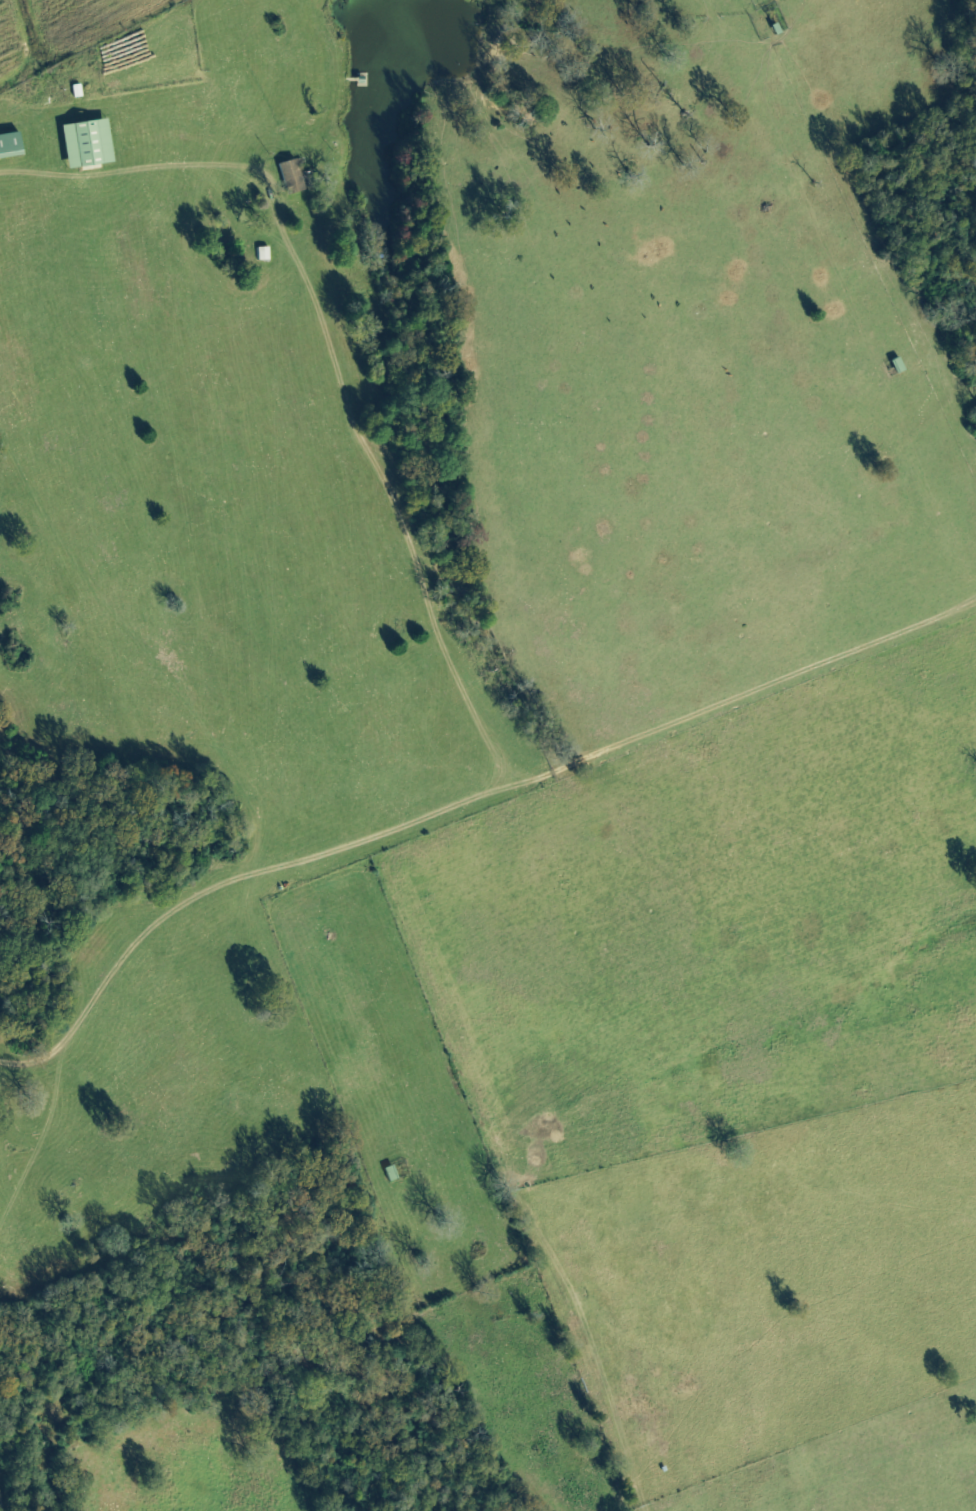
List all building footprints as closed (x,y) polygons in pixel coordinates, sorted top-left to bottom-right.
[(73,170),(118,164),(112,121),(67,127),(73,170)] [(308,191),(300,160),(282,164),(289,196),(308,191)]
